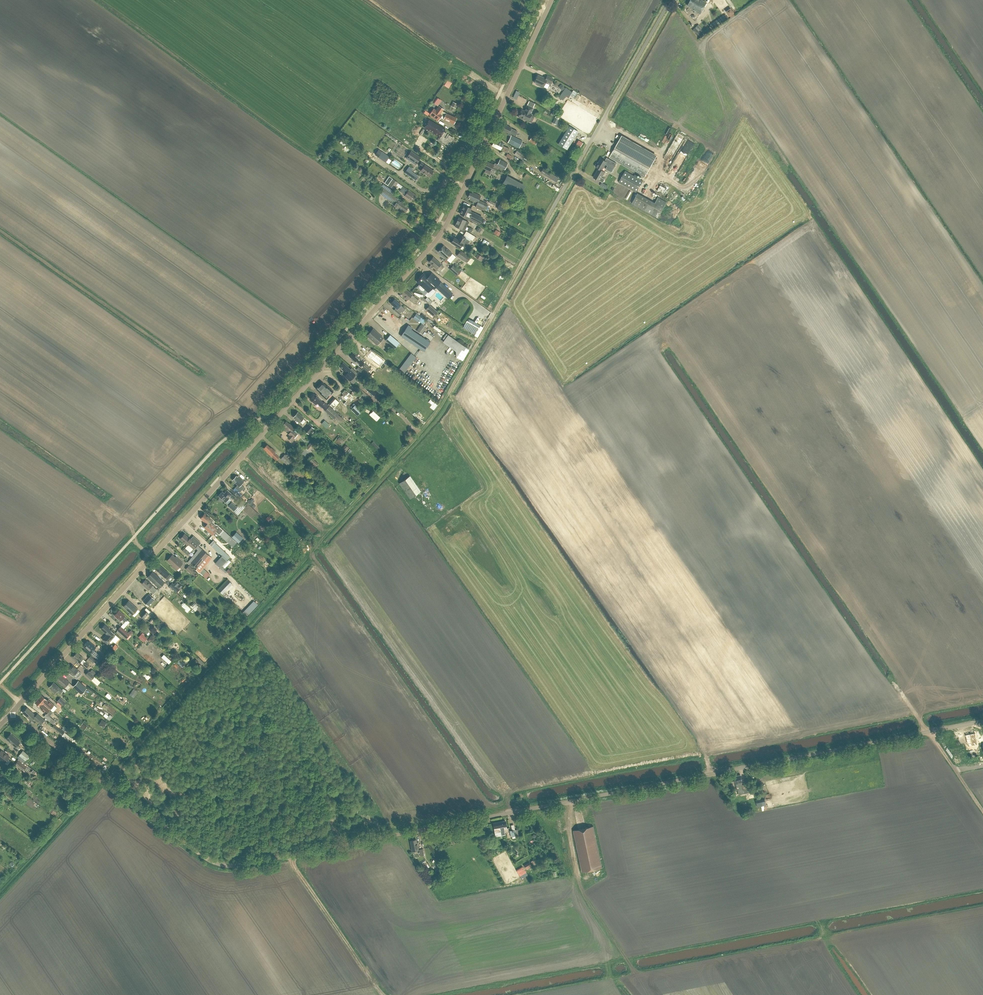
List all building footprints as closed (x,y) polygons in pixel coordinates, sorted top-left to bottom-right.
[(707,2),(702,0),(691,0),(687,6),(691,8),(690,8),(700,14),(707,2)] [(730,16),(734,13),(731,8),(726,11),(730,16)] [(714,28),(728,18),(725,14),(711,23),(714,28)] [(699,37),(702,34),(699,31),(701,29),(698,25),(692,30),(699,37)] [(545,79),(537,75),(534,82),(537,83),(537,85),(543,87),(546,81),(551,84),(553,79),(547,76),(545,79)] [(563,100),(566,96),(568,97),(570,95),(572,92),(566,88),(559,97),(563,100)] [(521,109),(518,117),(528,121),(531,114),(530,113),(533,108),(527,105),(524,111),(521,109)] [(456,118),(442,111),(444,109),(439,106),(436,110),(433,108),(429,115),(438,121),(440,117),(443,119),(443,120),(454,124),(456,118)] [(559,126),(561,122),(558,120),(559,119),(555,117),(552,122),(559,126)] [(445,132),(444,131),(445,129),(430,121),(426,127),(429,129),(429,130),(440,137),(439,138),(447,143),(451,138),(449,137),(450,135),(447,133),(446,132),(445,132)] [(515,136),(517,131),(511,128),(504,124),(501,130),(508,133),(507,134),(510,136),(511,134),(515,136)] [(667,125),(664,132),(669,135),(672,128),(667,125)] [(565,133),(558,144),(567,149),(571,142),(574,137),(578,131),(569,126),(568,127),(565,133)] [(519,148),(522,141),(511,135),(507,142),(519,148)] [(535,144),(536,144),(538,140),(532,136),(529,140),(535,144)] [(655,156),(620,136),(608,157),(643,177),(655,156)] [(507,153),(509,148),(502,145),(503,143),(495,139),(492,146),(500,150),(507,153)] [(399,144),(394,152),(404,158),(409,150),(399,144)] [(530,164),(532,161),(517,150),(514,154),(530,164)] [(407,157),(416,163),(420,158),(411,151),(407,157)] [(382,152),(379,156),(378,157),(383,160),(387,155),(382,152)] [(601,170),(604,164),(612,169),(615,163),(605,157),(605,158),(606,158),(605,161),(600,158),(596,164),(596,163),(595,163),(594,165),(594,166),(595,167),(597,168),(601,170)] [(497,164),(495,163),(494,165),(485,160),(481,167),(486,169),(484,172),(489,174),(491,170),(496,172),(498,167),(504,170),(508,164),(500,159),(497,164)] [(422,168),(420,171),(429,177),(433,171),(421,162),(419,165),(422,168)] [(409,167),(405,172),(415,180),(418,176),(411,171),(413,169),(409,167)] [(550,173),(543,168),(540,172),(547,177),(548,176),(557,182),(559,178),(550,173)] [(604,172),(601,170),(597,168),(592,177),(599,180),(602,182),(603,179),(601,177),(604,172)] [(635,191),(642,180),(624,170),(618,181),(635,191)] [(393,189),(396,185),(398,183),(398,182),(389,176),(384,183),(393,189)] [(519,196),(524,187),(519,185),(515,193),(519,196)] [(409,198),(413,200),(416,195),(409,190),(408,190),(403,186),(399,191),(405,195),(404,196),(409,199),(409,198)] [(395,197),(389,192),(383,188),(380,194),(385,197),(391,202),(393,200),(395,202),(392,206),(397,210),(399,208),(405,212),(408,207),(397,200),(398,198),(395,196),(395,197)] [(480,196),(472,192),(471,193),(470,193),(468,197),(470,197),(469,199),(477,203),(475,206),(484,211),(486,206),(483,205),(484,203),(479,200),(480,196)] [(654,202),(636,192),(631,202),(657,217),(666,202),(657,197),(654,202)] [(466,207),(463,206),(459,213),(465,216),(465,218),(477,224),(480,218),(469,212),(470,209),(466,207)] [(469,222),(459,217),(454,226),(460,229),(460,230),(464,232),(469,222)] [(474,241),(477,238),(475,236),(466,231),(463,235),(472,240),(474,241)] [(451,243),(459,248),(460,248),(462,245),(466,248),(470,241),(466,239),(466,238),(462,236),(462,237),(460,236),(458,239),(454,237),(451,243)] [(489,243),(484,239),(481,244),(486,248),(489,243)] [(446,260),(452,253),(443,245),(438,252),(446,260)] [(467,262),(471,257),(460,249),(456,255),(467,262)] [(435,272),(437,270),(437,269),(441,264),(433,257),(429,262),(431,264),(429,267),(435,272)] [(457,275),(461,271),(453,265),(449,269),(457,275)] [(440,281),(432,274),(427,278),(424,275),(418,282),(428,291),(432,287),(434,288),(435,287),(440,281)] [(418,300),(405,288),(401,293),(404,296),(404,297),(407,300),(408,299),(414,304),(418,300)] [(421,296),(420,298),(428,303),(430,305),(433,302),(427,297),(426,299),(423,297),(421,296)] [(403,312),(405,309),(394,300),(391,303),(396,308),(394,310),(399,314),(402,311),(403,312)] [(434,316),(437,312),(429,305),(426,309),(434,316)] [(464,327),(476,334),(481,326),(469,319),(464,327)] [(422,334),(427,326),(422,323),(416,330),(422,334)] [(424,351),(430,342),(411,329),(412,328),(408,325),(401,336),(424,351)] [(377,344),(383,338),(373,329),(367,335),(377,344)] [(464,360),(471,349),(449,334),(444,342),(457,351),(455,354),(464,360)] [(395,347),(399,343),(390,335),(386,339),(395,347)] [(363,363),(363,362),(360,359),(353,353),(350,356),(354,360),(353,361),(356,364),(357,363),(361,366),(363,367),(368,371),(370,368),(365,364),(365,365),(363,363)] [(376,355),(375,357),(370,353),(367,357),(372,360),(380,366),(384,361),(376,355)] [(400,368),(406,372),(418,357),(412,353),(400,368)] [(342,369),(346,373),(344,376),(350,381),(357,373),(355,371),(351,367),(350,369),(344,364),(342,363),(339,366),(342,369)] [(322,382),(319,385),(316,388),(320,392),(320,393),(326,399),(330,395),(333,391),(327,385),(326,386),(322,382)] [(377,390),(369,383),(365,388),(373,395),(377,390)] [(345,403),(347,405),(358,394),(354,390),(351,393),(346,389),(343,392),(344,393),(342,396),(347,401),(345,403)] [(315,395),(314,394),(310,399),(313,401),(312,402),(316,405),(317,402),(321,406),(325,409),(328,406),(324,402),(323,403),(320,399),(318,398),(319,397),(316,394),(315,395)] [(329,405),(333,408),(338,402),(335,399),(329,405)] [(362,410),(355,404),(351,409),(358,415),(362,410)] [(336,416),(338,414),(329,406),(325,410),(334,419),(336,416)] [(303,424),(305,421),(303,418),(304,417),(298,412),(293,417),(299,422),(300,422),(303,424)] [(326,419),(322,423),(328,428),(331,424),(326,419)] [(290,424),(286,421),(283,425),(284,426),(283,427),(290,433),(289,434),(291,435),(289,437),(293,441),(296,438),(294,437),(298,433),(293,429),(295,427),(290,424)] [(309,434),(314,428),(309,423),(304,429),(309,434)] [(377,449),(379,447),(373,441),(371,443),(377,449)] [(318,448),(314,445),(311,442),(306,447),(309,450),(312,447),(316,451),(318,448)] [(271,448),(267,445),(264,448),(267,451),(266,451),(271,455),(276,460),(279,457),(274,452),(275,451),(271,448)] [(285,454),(280,459),(288,466),(293,461),(285,454)] [(315,466),(318,463),(312,457),(309,461),(315,466)] [(244,481),(238,475),(237,476),(236,475),(232,480),(238,485),(236,487),(240,491),(244,487),(241,484),(244,481)] [(413,475),(401,481),(410,498),(422,491),(413,475)] [(222,491),(218,496),(219,497),(218,501),(222,502),(224,500),(225,502),(229,498),(231,499),(234,496),(232,494),(227,490),(224,493),(222,491)] [(233,510),(233,511),(238,515),(245,506),(241,502),(237,506),(232,502),(228,506),(233,510)] [(216,525),(212,521),(213,521),(211,519),(205,513),(200,518),(204,521),(204,522),(206,524),(206,523),(207,524),(204,527),(212,535),(216,530),(213,528),(216,525)] [(191,539),(185,534),(184,535),(183,535),(181,537),(181,538),(180,539),(187,545),(188,544),(194,549),(197,545),(198,546),(201,542),(193,536),(191,539)] [(199,573),(212,558),(209,555),(202,549),(191,563),(197,568),(196,570),(199,573)] [(176,558),(172,555),(167,560),(172,565),(171,566),(176,570),(183,563),(177,558),(176,558)] [(227,560),(222,555),(218,559),(224,564),(227,560)] [(159,564),(155,568),(167,579),(171,575),(159,564)] [(164,582),(153,571),(148,577),(153,582),(159,587),(164,582)] [(148,582),(145,580),(142,583),(146,587),(149,589),(153,593),(157,589),(152,585),(148,582)] [(177,592),(180,589),(172,583),(170,586),(177,592)] [(149,606),(155,599),(149,593),(143,600),(149,606)] [(133,615),(138,609),(129,601),(123,606),(133,615)] [(185,602),(182,605),(186,609),(185,610),(187,612),(191,608),(185,602)] [(144,618),(149,613),(144,609),(139,614),(144,618)] [(125,615),(119,610),(114,615),(121,621),(123,623),(124,622),(126,620),(127,621),(128,620),(124,617),(125,615)] [(160,630),(164,626),(160,622),(156,626),(160,630)] [(111,630),(108,627),(105,624),(101,629),(107,634),(103,639),(107,644),(116,635),(111,630)] [(126,638),(130,634),(121,626),(117,630),(126,638)] [(144,642),(147,638),(142,633),(138,637),(144,642)] [(88,642),(87,641),(84,645),(85,646),(84,647),(96,658),(99,655),(93,650),(96,647),(89,641),(88,642)] [(89,664),(85,661),(86,661),(83,658),(77,652),(73,657),(80,663),(80,662),(83,664),(86,667),(89,664)] [(164,654),(161,657),(169,663),(171,661),(164,654)] [(71,666),(68,663),(64,667),(69,673),(73,676),(76,673),(78,670),(72,665),(71,666)] [(91,679),(94,676),(89,671),(86,674),(91,679)] [(65,687),(70,682),(59,673),(55,678),(63,685),(65,687)] [(73,686),(79,691),(84,686),(78,681),(73,686)] [(60,694),(63,690),(60,688),(60,687),(54,682),(49,687),(55,693),(57,691),(60,694)] [(38,698),(44,704),(50,709),(54,704),(48,699),(47,700),(41,695),(38,698)] [(62,706),(66,702),(60,697),(57,701),(62,706)] [(50,710),(44,705),(44,704),(38,698),(35,702),(41,707),(40,708),(46,713),(50,710)] [(34,718),(40,724),(44,720),(38,713),(36,715),(27,707),(23,712),(31,720),(34,718)] [(52,726),(62,735),(68,740),(70,737),(64,732),(54,724),(52,726)] [(978,744),(975,732),(965,734),(968,746),(978,744)] [(13,737),(10,734),(6,739),(18,749),(20,747),(18,745),(20,742),(14,736),(13,737)] [(10,756),(1,750),(0,752),(0,759),(5,763),(10,756)] [(25,760),(29,756),(23,751),(18,757),(21,759),(22,758),(25,760)] [(24,770),(27,766),(18,759),(15,764),(24,770)] [(736,786),(737,790),(738,789),(739,794),(745,792),(744,789),(747,789),(746,784),(742,785),(740,775),(734,776),(736,786)] [(506,826),(505,821),(494,823),(496,836),(505,834),(504,828),(506,828),(506,826)] [(582,872),(602,867),(593,826),(573,830),(582,872)] [(417,842),(416,839),(410,840),(412,851),(418,850),(418,848),(419,847),(418,842),(417,842)] [(520,876),(526,872),(522,866),(516,870),(520,876)]
